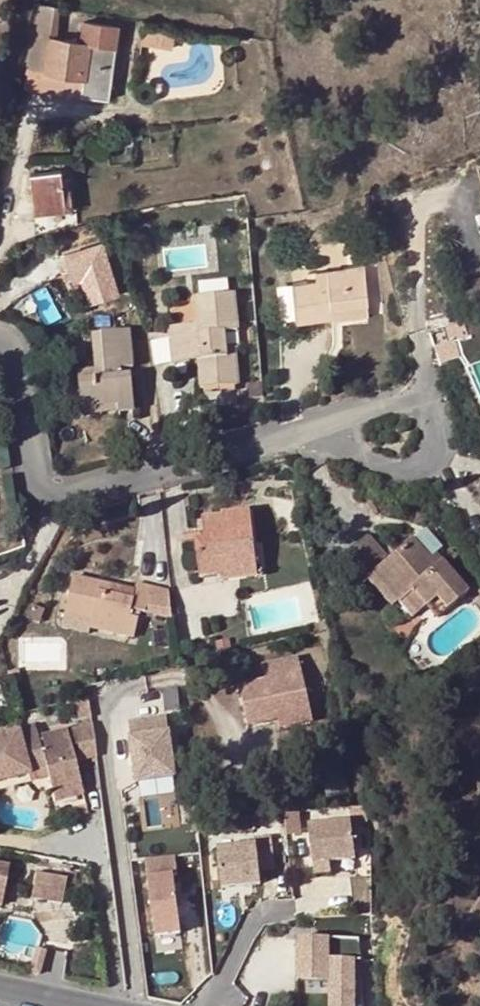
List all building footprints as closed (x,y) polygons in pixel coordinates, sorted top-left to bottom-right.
[(27,74),(84,81),(81,100),(108,104),(118,30),(83,25),(80,47),(54,43),(58,12),(36,9),(27,74)] [(175,34),(143,29),(141,44),(173,49),(175,34)] [(84,81),(27,74),(25,92),(81,100),(84,81)] [(66,192),(64,174),(33,177),(38,218),(50,216),(49,209),(67,207),(66,192)] [(73,191),(66,192),(67,207),(49,209),(50,216),(75,214),(73,191)] [(297,321),(332,316),(331,309),(366,304),(362,265),(316,270),(316,278),(293,280),(297,321)] [(237,278),(205,280),(206,292),(237,291),(237,278)] [(468,315),(479,310),(479,283),(460,291),(468,315)] [(50,285),(34,292),(47,325),(64,318),(50,285)] [(234,295),(197,298),(198,325),(199,331),(186,332),(185,326),(169,327),(172,362),(187,361),(187,355),(197,355),(197,361),(199,388),(238,385),(234,348),(228,349),(226,331),(236,330),(234,295)] [(367,312),(366,304),(331,309),(332,316),(367,312)] [(463,323),(436,330),(441,346),(468,337),(463,323)] [(433,348),(441,346),(436,330),(427,333),(433,348)] [(133,367),(131,331),(92,334),(94,370),(79,371),(81,408),(118,406),(118,412),(133,410),(130,375),(121,374),(120,368),(133,367)] [(118,412),(118,406),(81,408),(81,414),(118,412)] [(376,515),(380,513),(367,491),(363,494),(376,515)] [(195,538),(200,577),(219,575),(219,572),(256,567),(249,508),(221,511),(222,515),(201,518),(203,537),(195,538)] [(382,555),(367,537),(339,561),(359,584),(372,573),(381,566),(408,596),(413,591),(436,616),(467,589),(435,552),(430,557),(412,539),(385,562),(381,557),(382,555)] [(406,597),(408,596),(381,566),(372,573),(399,602),(406,597)] [(219,572),(219,575),(220,581),(257,577),(256,567),(219,572)] [(110,583),(74,575),(66,614),(74,616),(92,620),(90,627),(134,637),(140,611),(146,613),(151,587),(137,584),(136,589),(120,585),(118,594),(108,592),(110,583)] [(108,592),(118,594),(120,585),(110,583),(108,592)] [(151,587),(146,613),(164,616),(169,591),(151,587)] [(40,600),(38,606),(45,609),(47,603),(40,600)] [(34,605),(28,619),(39,623),(45,609),(38,606),(34,605)] [(92,620),(74,616),(72,623),(90,627),(92,620)] [(248,725),(278,718),(309,711),(297,655),(262,664),(264,680),(239,686),(248,725)] [(77,718),(90,716),(88,696),(75,699),(77,718)] [(311,720),(309,711),(278,718),(280,727),(311,720)] [(165,716),(127,720),(134,780),(172,776),(165,716)] [(94,758),(91,722),(67,728),(76,762),(94,758)] [(29,773),(48,768),(49,776),(55,800),(84,793),(67,728),(39,735),(36,725),(0,734),(0,780),(29,773)] [(49,776),(48,768),(29,773),(31,781),(49,776)] [(265,784),(263,774),(249,777),(251,787),(265,784)] [(148,825),(188,826),(188,801),(148,801),(148,825)] [(88,813),(86,803),(73,806),(75,816),(88,813)] [(301,832),(299,811),(283,813),(285,833),(301,832)] [(354,857),(349,820),(307,825),(313,873),(329,871),(328,860),(354,857)] [(274,867),(270,836),(254,837),(254,844),(216,848),(220,887),(259,883),(258,869),(274,867)] [(177,872),(175,853),(144,856),(153,934),(179,931),(172,873),(177,872)] [(0,866),(0,908),(1,908),(10,868),(0,866)] [(68,878),(36,872),(31,898),(63,904),(68,878)] [(362,938),(300,937),(300,976),(332,977),(332,1005),(367,1005),(362,938)] [(33,947),(28,972),(37,974),(42,949),(33,947)]
